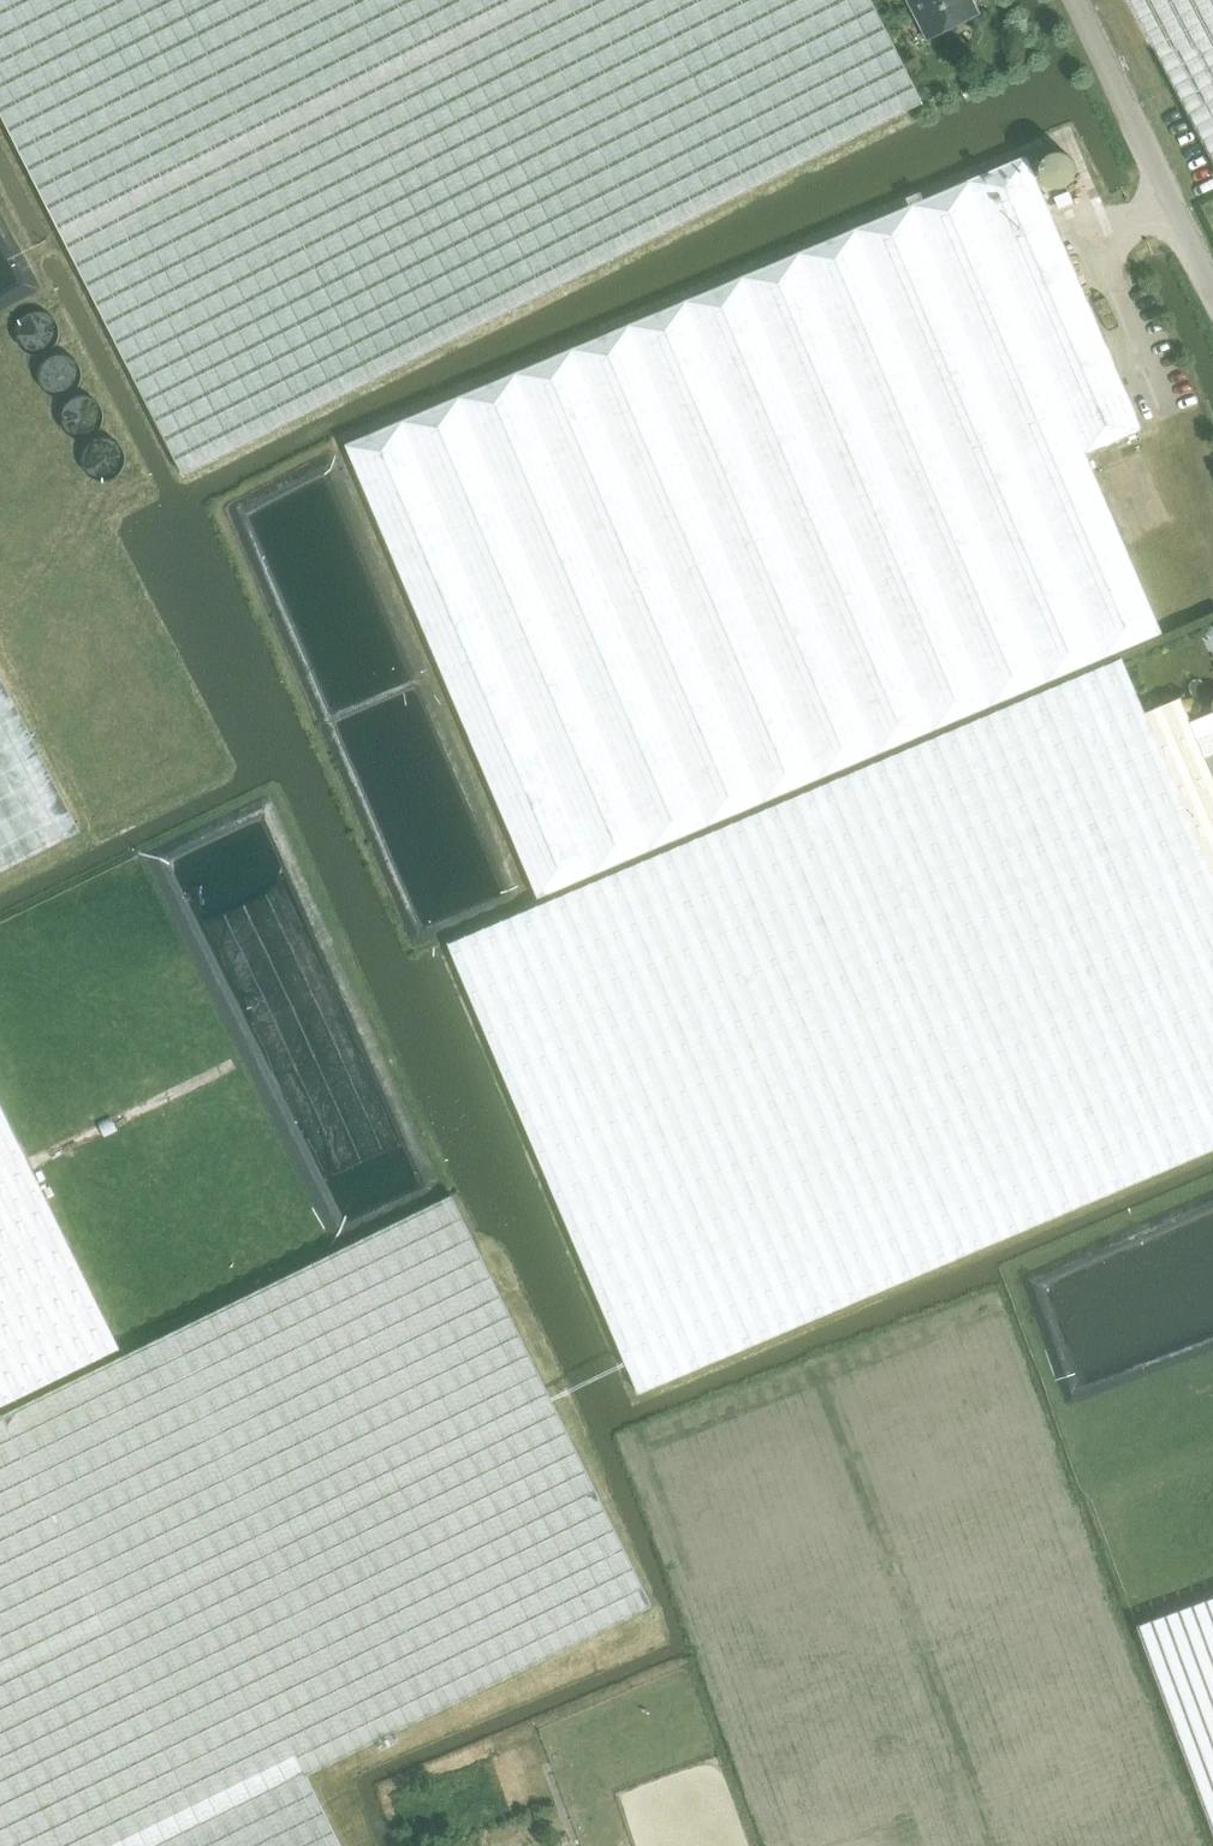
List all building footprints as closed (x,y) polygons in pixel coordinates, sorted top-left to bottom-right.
[(184,476),(924,103),(872,0),(0,0),(0,112),(184,476)] [(918,17),(929,38),(978,13),(972,0),(910,0),(918,17)] [(1212,158),(1212,0),(1131,0),(1212,158)] [(346,445),(539,898),(1163,633),(1087,454),(1144,430),(1027,155),(346,445)] [(1191,721),(1181,697),(1146,712),(1123,658),(448,944),(638,1392),(1212,1148),(1212,711),(1191,721)] [(81,831),(0,672),(0,872),(81,831)] [(121,1348),(0,1100),(0,1407),(121,1348)] [(307,1773),(654,1603),(453,1194),(0,1416),(0,1845),(343,1845),(307,1773)] [(1212,1830),(1212,1598),(1137,1625),(1212,1830)]
